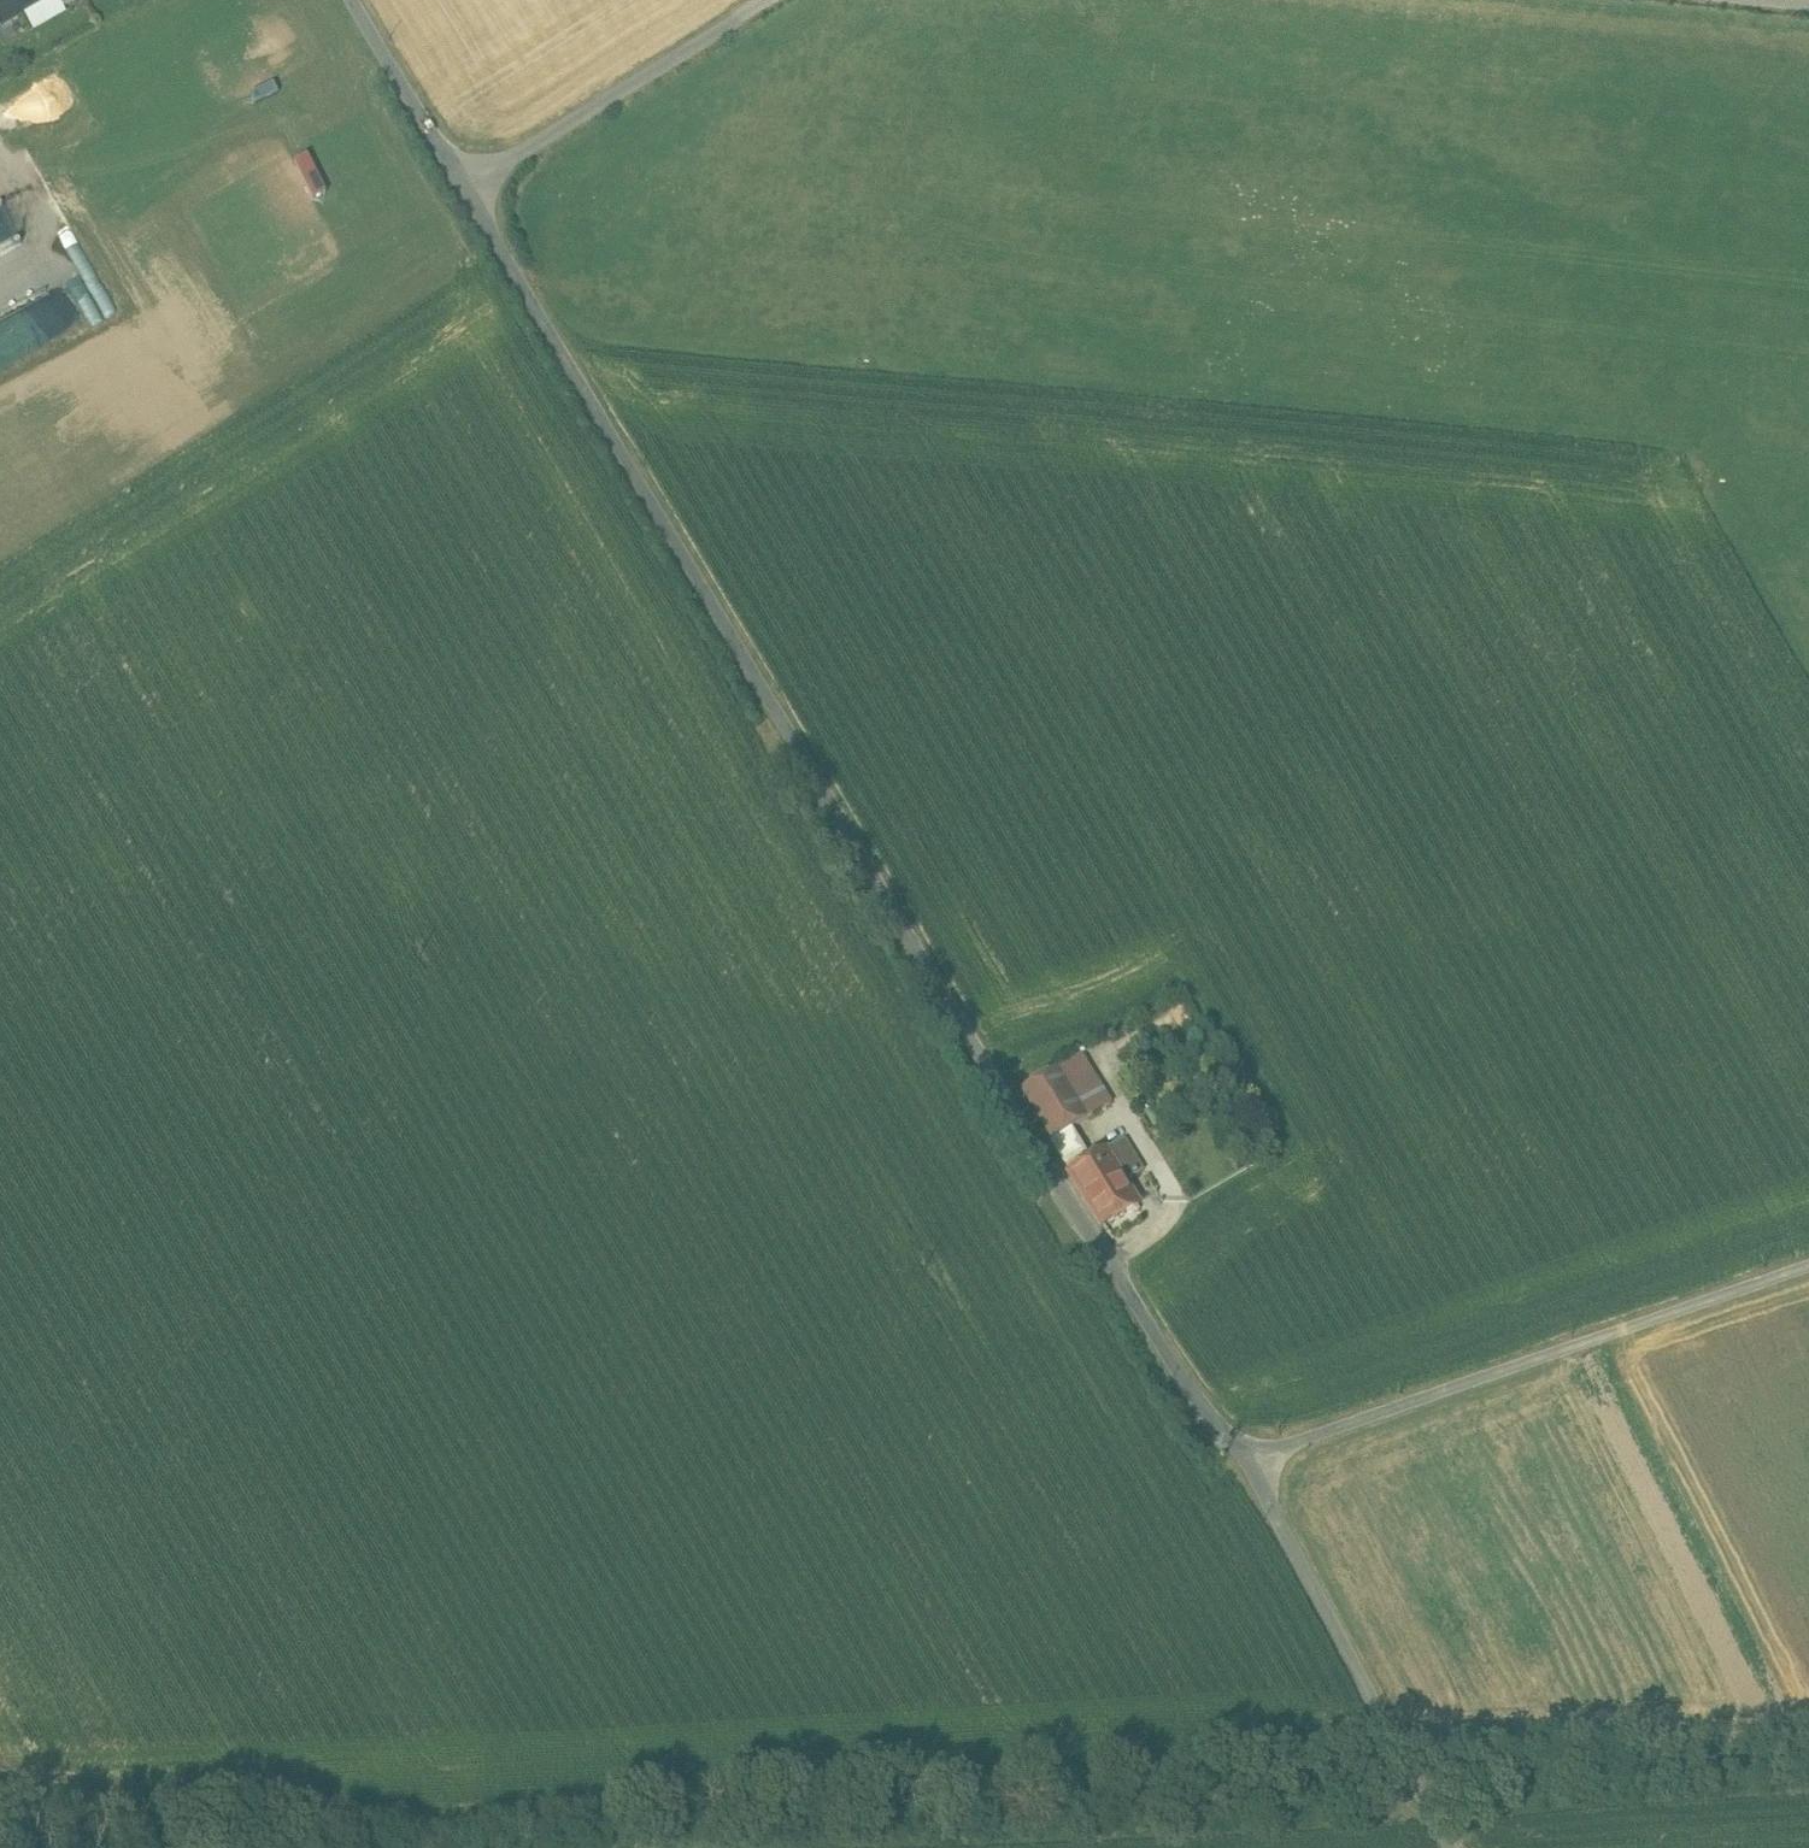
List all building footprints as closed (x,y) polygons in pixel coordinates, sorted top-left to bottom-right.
[(2,24),(44,0),(0,0),(0,21),(2,24)] [(1043,1078),(1023,1090),(1053,1140),(1073,1127),(1112,1103),(1082,1054),(1043,1078)] [(1028,1055),(1009,1067),(1023,1090),(1043,1078),(1028,1055)] [(1073,1127),(1053,1140),(1072,1172),(1093,1160),(1073,1127)] [(1093,1160),(1072,1172),(1105,1225),(1139,1204),(1125,1182),(1144,1170),(1125,1140),(1093,1160)]
